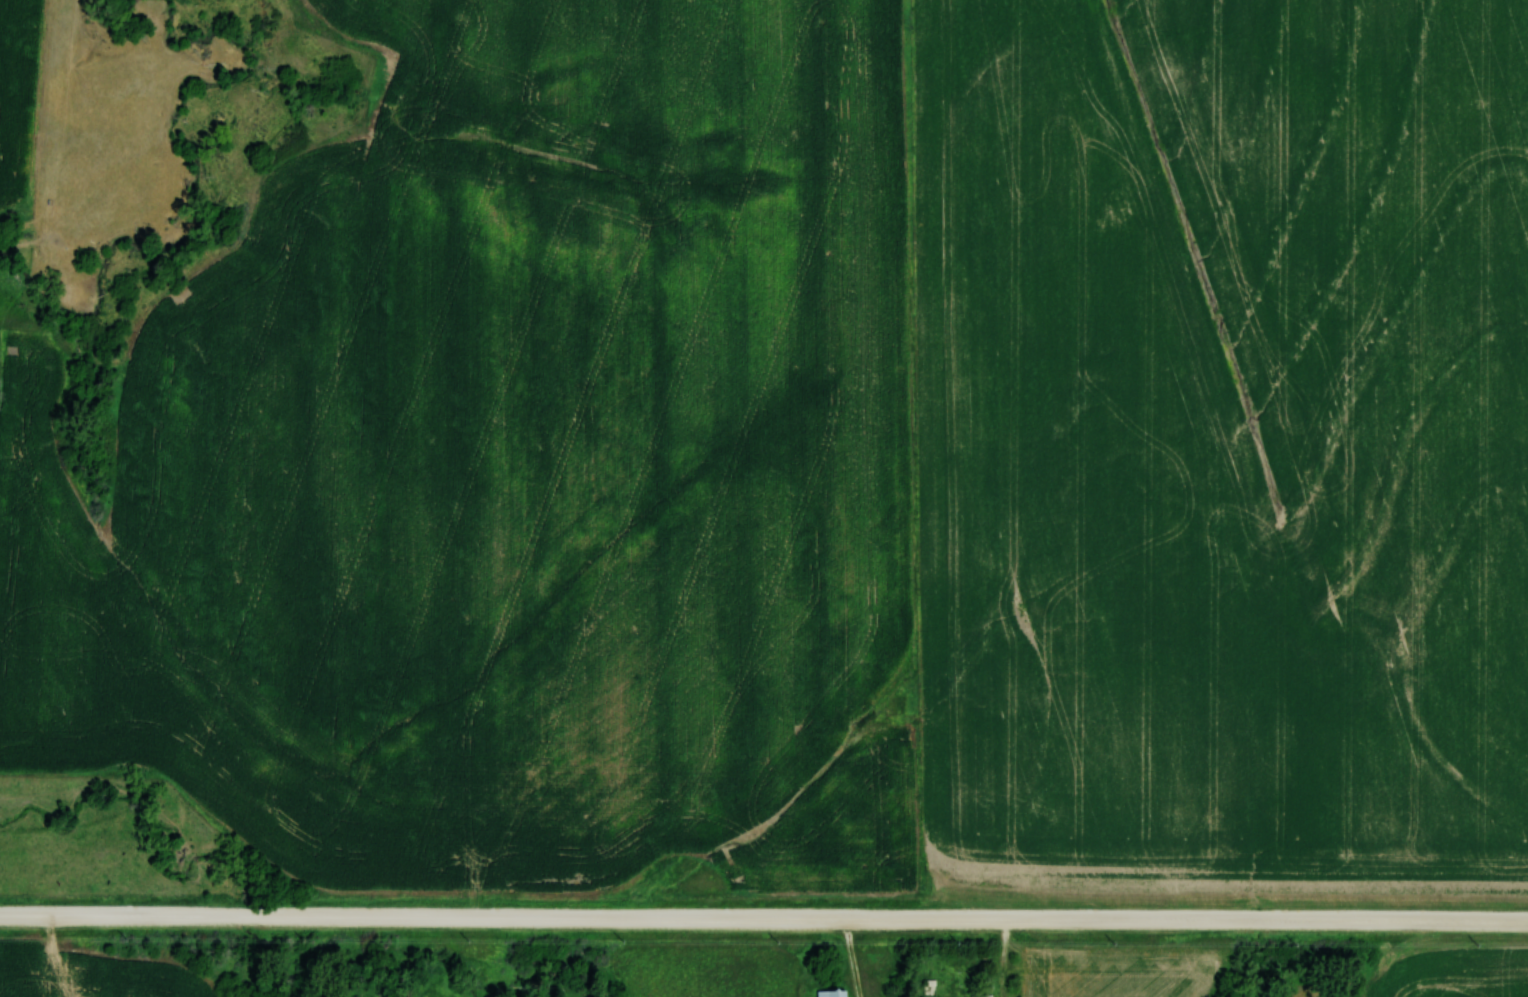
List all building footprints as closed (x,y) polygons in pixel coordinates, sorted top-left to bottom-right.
[(935,981),(923,981),(923,995),(935,995),(935,981)]
